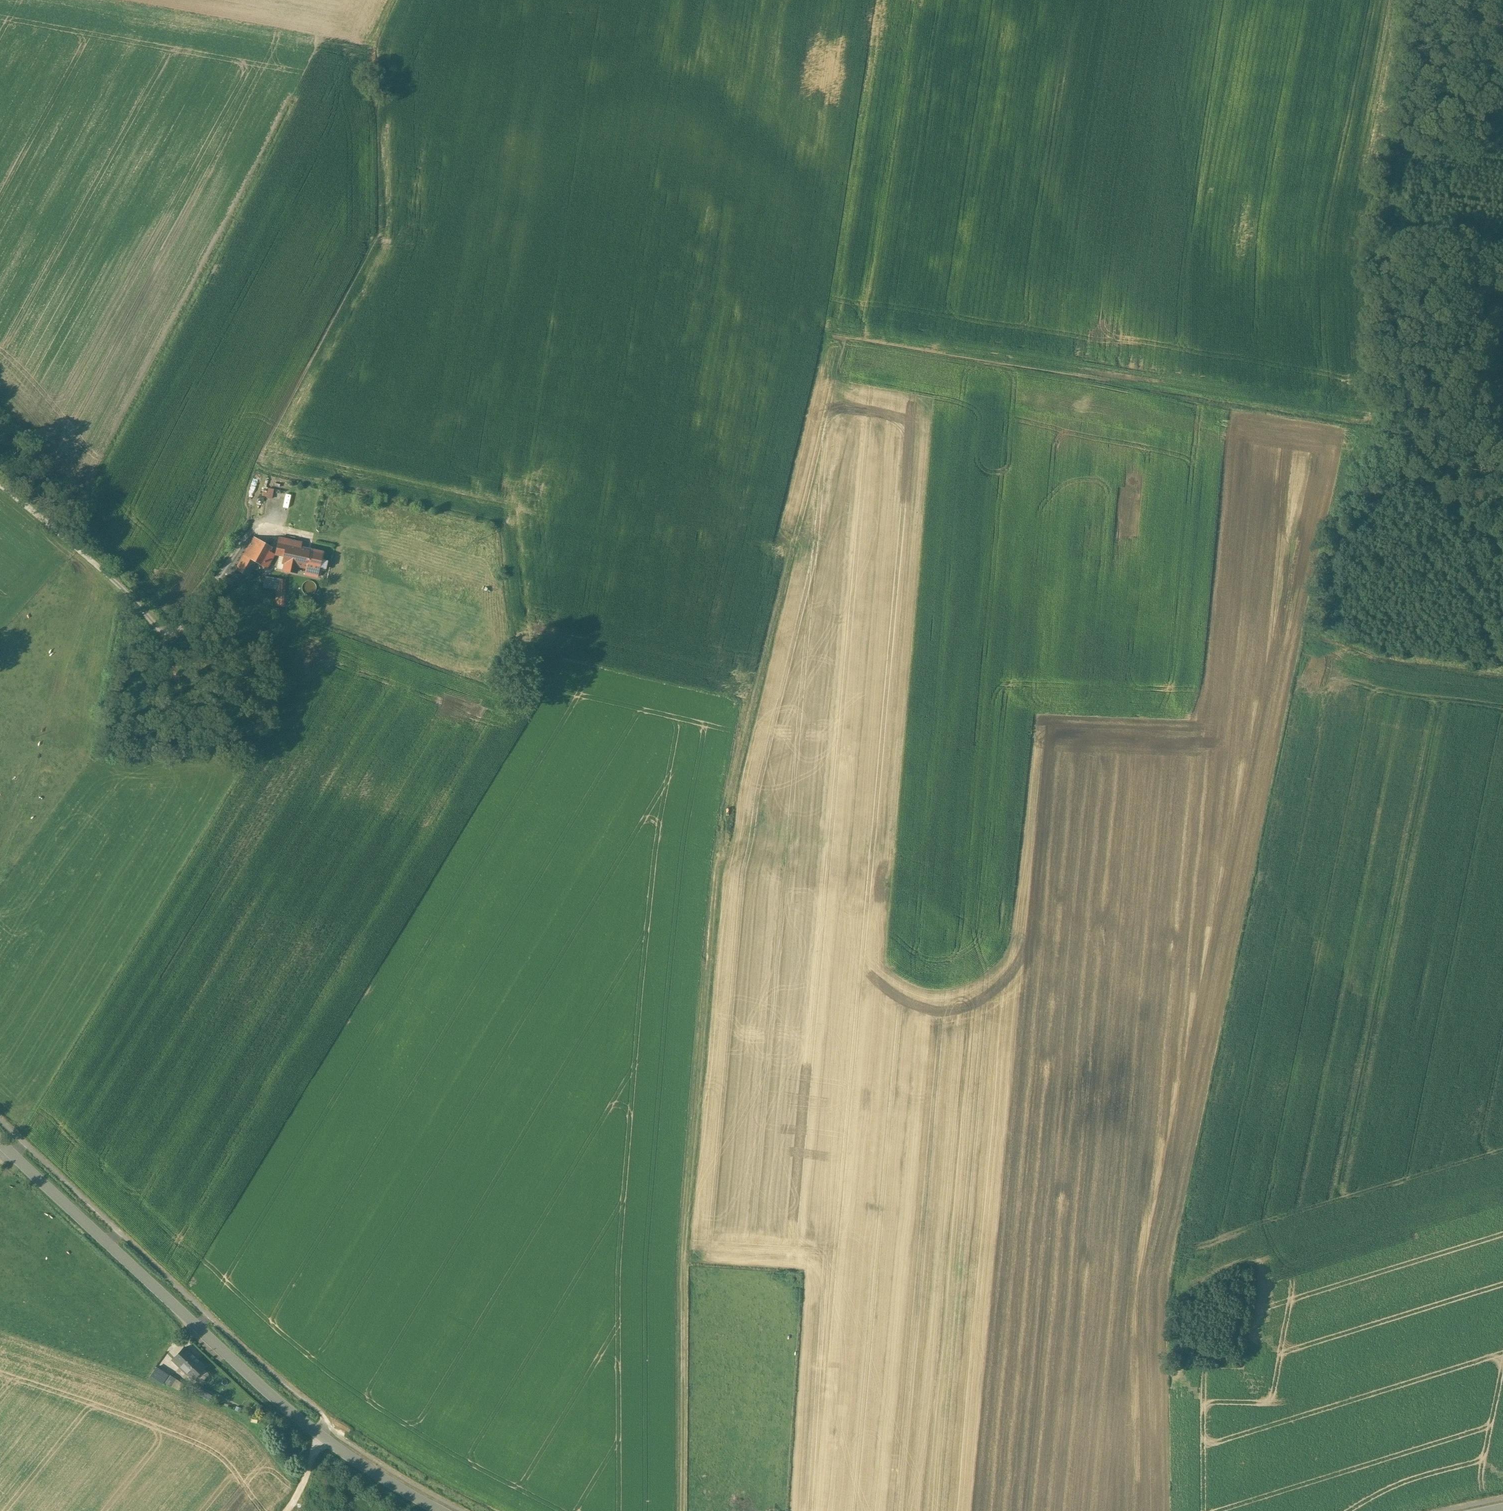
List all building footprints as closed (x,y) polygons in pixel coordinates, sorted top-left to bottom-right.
[(253,537),(248,546),(243,555),(250,559),(261,566),(271,547),(253,537)] [(300,543),(279,538),(276,554),(284,556),(283,562),(285,563),(283,570),(296,572),(297,566),(306,567),(304,574),(317,577),(322,553),(299,548),(300,543)] [(243,555),(235,570),(242,574),(250,559),(243,555)] [(284,579),(277,579),(276,606),(283,607),(284,579)] [(197,1361),(184,1348),(184,1347),(172,1359),(193,1379),(195,1377),(200,1381),(208,1373),(203,1369),(204,1367),(197,1361)] [(168,1375),(156,1367),(148,1379),(162,1384),(163,1382),(168,1375)] [(176,1379),(168,1374),(168,1375),(163,1382),(170,1387),(171,1386),(176,1379)] [(210,1399),(213,1394),(201,1388),(199,1393),(210,1399)]
